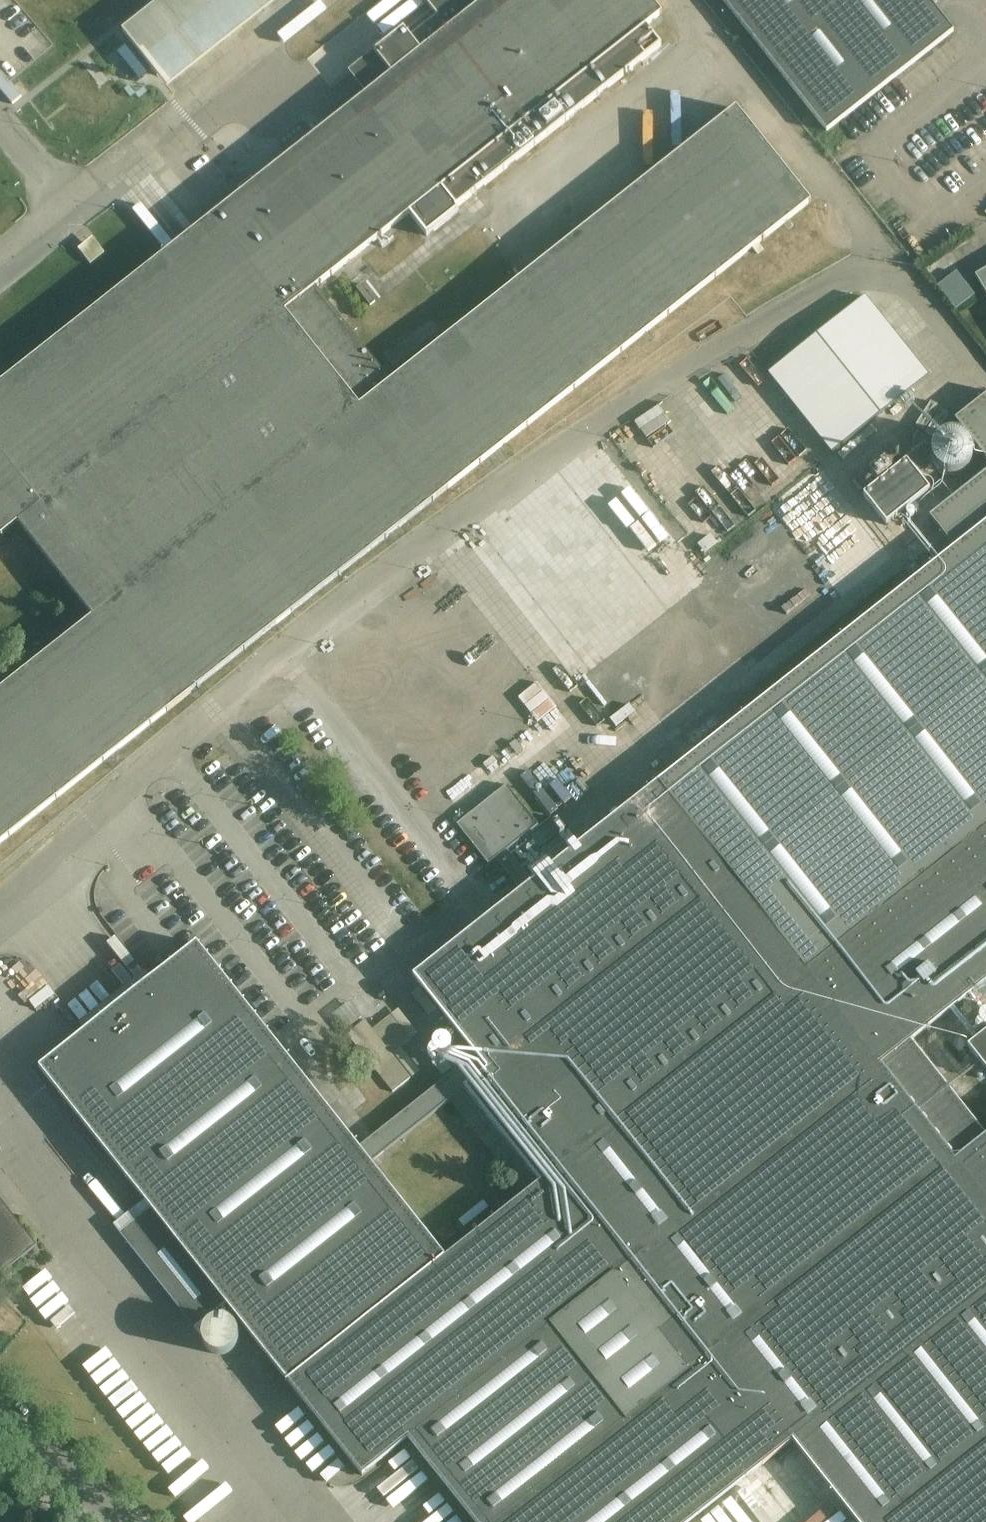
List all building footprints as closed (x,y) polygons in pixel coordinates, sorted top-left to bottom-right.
[(477,8),(470,0),(424,0),(437,16),(408,39),(403,32),(375,54),(392,75),(223,209),(0,385),(0,539),(18,525),(92,618),(0,691),(0,845),(223,668),(520,432),(810,204),(735,109),(389,382),(315,288),(441,189),(456,208),(660,47),(645,28),(661,16),(649,0),(487,0),(477,8)] [(178,93),(294,0),(192,0),(138,43),(178,93)] [(747,32),(827,132),(954,32),(928,0),(722,0),(747,32)] [(13,106),(23,98),(0,71),(0,90),(13,106)] [(939,300),(959,287),(943,262),(923,275),(939,300)] [(975,277),(985,295),(985,271),(975,277)] [(934,382),(871,301),(773,378),(838,458),(934,382)] [(984,399),(956,421),(985,458),(985,397),(984,399)] [(864,497),(886,525),(929,491),(906,463),(864,497)] [(455,1030),(477,1058),(433,1093),(377,1137),(360,1150),(197,944),(39,1068),(149,1207),(146,1209),(145,1210),(119,1230),(118,1231),(196,1329),(226,1305),(264,1353),(288,1382),(362,1476),(400,1447),(408,1440),(473,1521),(691,1521),(727,1494),(793,1442),(856,1521),(985,1521),(985,1136),(911,1042),(985,983),(985,474),(929,519),(953,549),(533,882),(507,851),(539,827),(506,787),(465,819),(457,825),(489,866),(497,859),(522,891),(413,977),(455,1030)] [(967,1048),(985,1072),(985,1033),(967,1048)] [(37,1246),(0,1199),(0,1275),(37,1246)]
